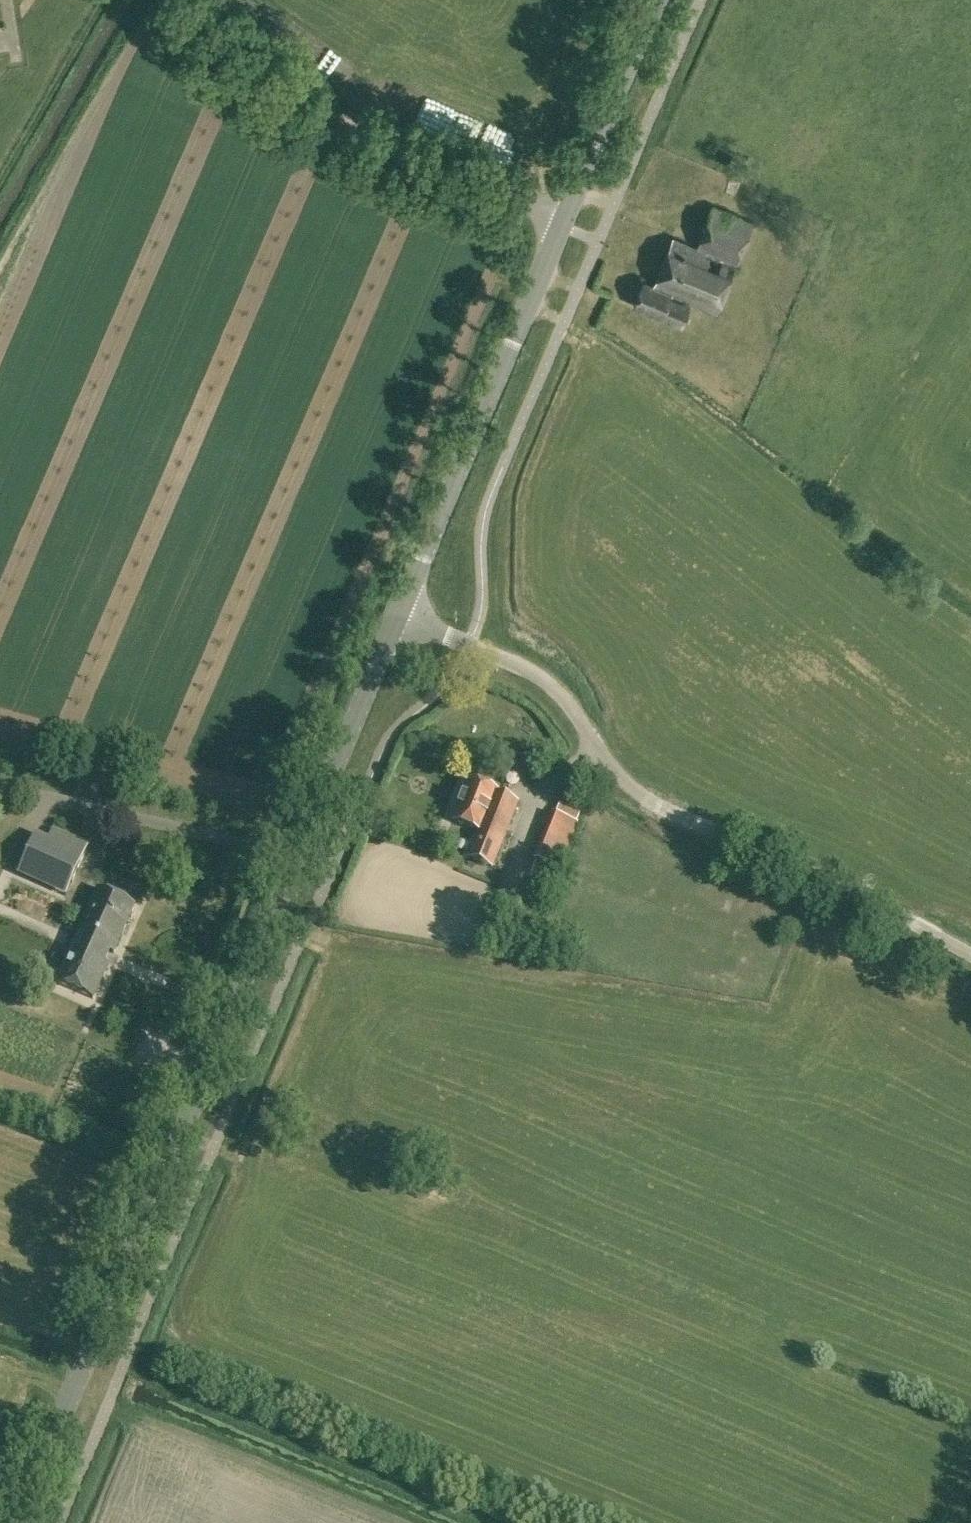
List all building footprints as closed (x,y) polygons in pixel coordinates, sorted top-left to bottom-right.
[(728,166),(737,170),(741,161),(731,157),(728,166)] [(673,237),(653,285),(672,293),(671,293),(716,312),(753,222),(713,205),(696,247),(673,237)] [(508,751),(504,757),(512,761),(515,755),(508,751)] [(466,857),(493,867),(518,803),(497,794),(497,792),(470,781),(454,822),(477,831),(466,857)] [(532,860),(560,871),(581,811),(559,803),(555,814),(550,812),(532,860)] [(16,874),(65,896),(88,843),(52,827),(48,837),(33,832),(16,874)] [(57,981),(94,998),(101,981),(105,983),(108,974),(105,972),(135,907),(98,890),(57,981)]
